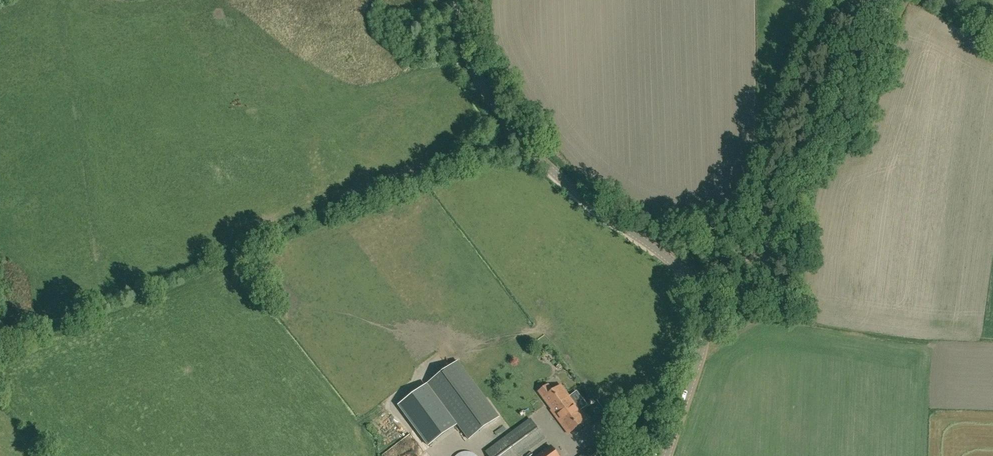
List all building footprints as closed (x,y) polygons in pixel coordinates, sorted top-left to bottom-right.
[(469,439),(498,417),(457,361),(427,383),(469,439)] [(560,386),(552,392),(547,386),(539,392),(552,409),(551,410),(568,433),(587,419),(580,410),(583,407),(578,400),(574,403),(571,400),(572,399),(570,397),(569,397),(560,386)] [(544,438),(530,419),(486,452),(489,455),(520,455),(544,438)] [(600,441),(581,455),(612,455),(600,441)] [(551,446),(537,455),(558,455),(551,446)]
